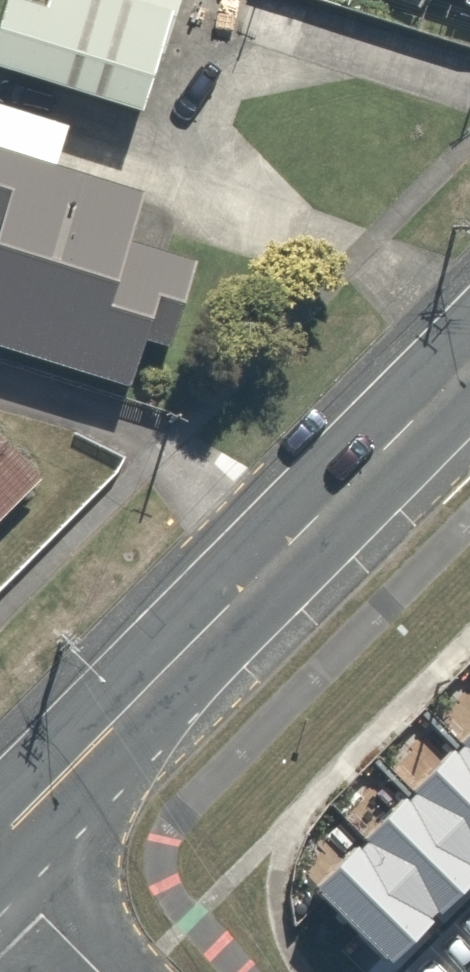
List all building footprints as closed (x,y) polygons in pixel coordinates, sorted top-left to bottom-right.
[(133,106),(167,0),(0,0),(0,63),(133,106)] [(185,259),(115,236),(132,186),(0,143),(0,340),(116,379),(132,332),(158,341),(185,259)] [(27,475),(0,447),(0,501),(27,475)] [(315,882),(393,969),(469,890),(469,736),(315,882)]
